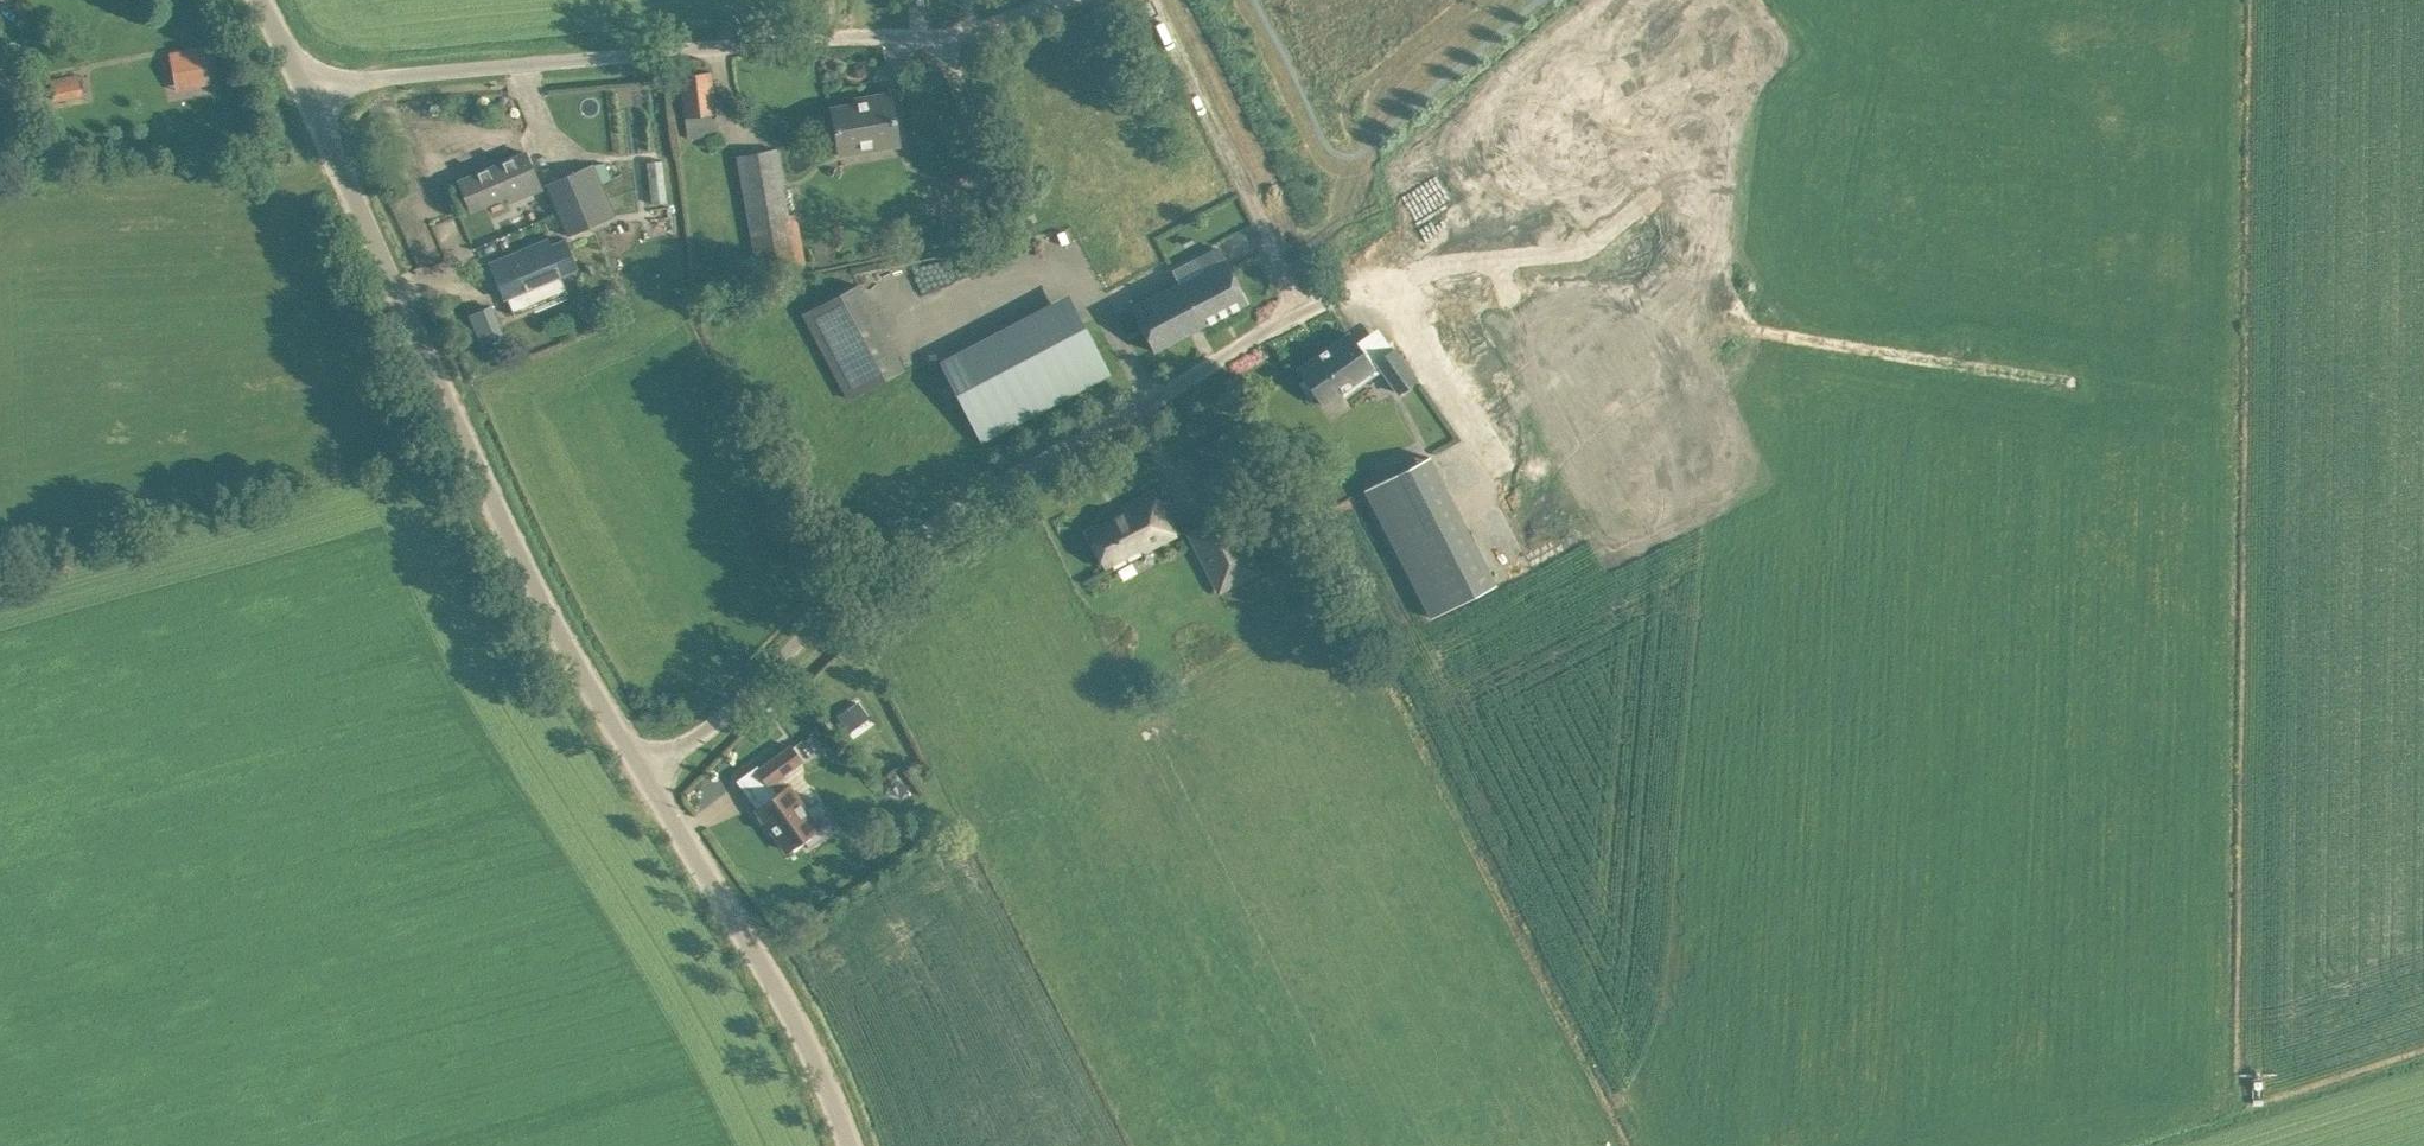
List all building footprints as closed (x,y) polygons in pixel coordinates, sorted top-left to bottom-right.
[(170,52),(175,79),(206,73),(200,46),(170,52)] [(681,74),(688,138),(717,134),(709,71),(681,74)] [(50,78),(52,97),(81,92),(79,75),(50,78)] [(870,101),(856,104),(831,108),(839,155),(840,154),(839,150),(877,143),(878,148),(899,144),(890,93),(869,96),(870,101)] [(796,266),(786,211),(774,148),(738,155),(760,272),(796,266)] [(526,195),(541,188),(525,152),(458,180),(471,210),(506,195),(523,188),(526,195)] [(546,184),(568,235),(613,215),(592,164),(546,184)] [(492,269),(498,284),(504,298),(507,297),(514,315),(515,314),(508,296),(525,289),(531,303),(564,289),(566,294),(567,293),(560,275),(577,268),(565,240),(551,245),(549,239),(527,247),(530,254),(492,269)] [(1153,351),(1246,302),(1218,248),(1197,258),(1203,270),(1131,308),(1153,351)] [(491,308),(469,317),(480,345),(502,337),(491,308)] [(1297,369),(1304,379),(1300,383),(1309,397),(1314,394),(1322,404),(1342,390),(1345,394),(1363,381),(1360,377),(1373,368),(1348,333),(1297,369)] [(1376,361),(1398,392),(1415,380),(1393,348),(1376,361)] [(1427,456),(1402,469),(1364,489),(1430,617),(1493,585),(1427,456)] [(1152,492),(1123,508),(1125,512),(1087,532),(1104,565),(1143,545),(1145,549),(1154,544),(1155,545),(1174,534),(1166,519),(1158,523),(1152,512),(1160,508),(1152,492)] [(1257,570),(1227,512),(1189,532),(1219,590),(1257,570)] [(857,701),(838,715),(849,730),(868,716),(857,701)] [(758,807),(756,808),(786,850),(801,839),(808,848),(839,825),(820,800),(806,810),(788,786),(781,775),(801,760),(790,746),(757,769),(768,784),(769,783),(777,794),(758,807)] [(862,841),(866,856),(881,853),(877,837),(862,841)]
